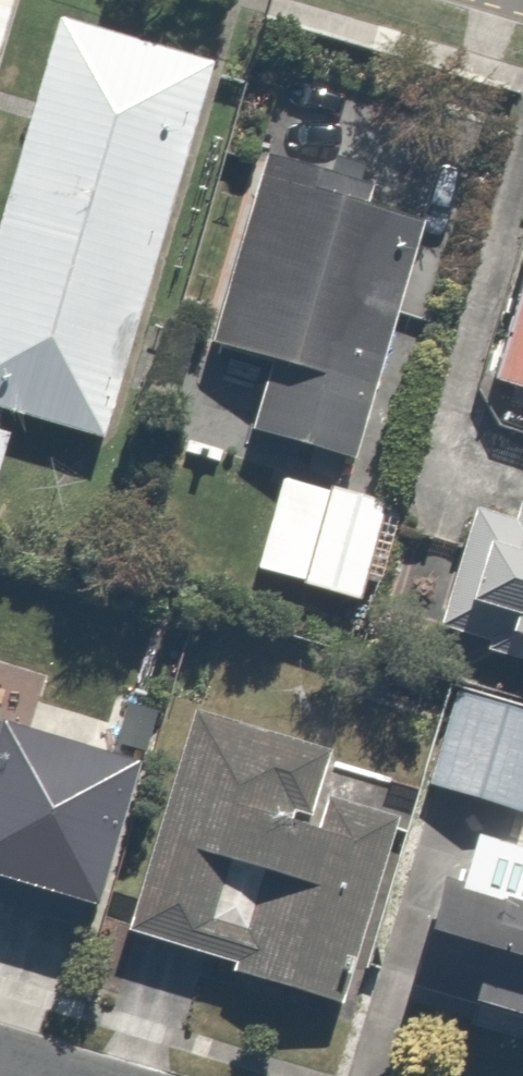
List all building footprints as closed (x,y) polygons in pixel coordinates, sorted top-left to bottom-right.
[(64,20),(0,243),(0,510),(26,421),(117,448),(227,67),(64,20)] [(435,211),(267,165),(214,356),(276,373),(256,446),(362,475),(435,211)] [(499,394),(522,401),(522,314),(499,394)] [(399,514),(292,477),(260,570),(367,606),(399,514)] [(483,500),(467,562),(499,570),(483,633),(522,643),(522,510),(483,500)] [(471,699),(439,792),(522,821),(522,818),(522,716),(471,699)] [(338,762),(204,723),(139,944),(357,1008),(410,827),(327,802),(338,762)] [(0,734),(0,890),(115,927),(161,786),(0,734)] [(464,852),(428,970),(502,993),(486,1045),(522,1057),(522,870),(464,852)]
